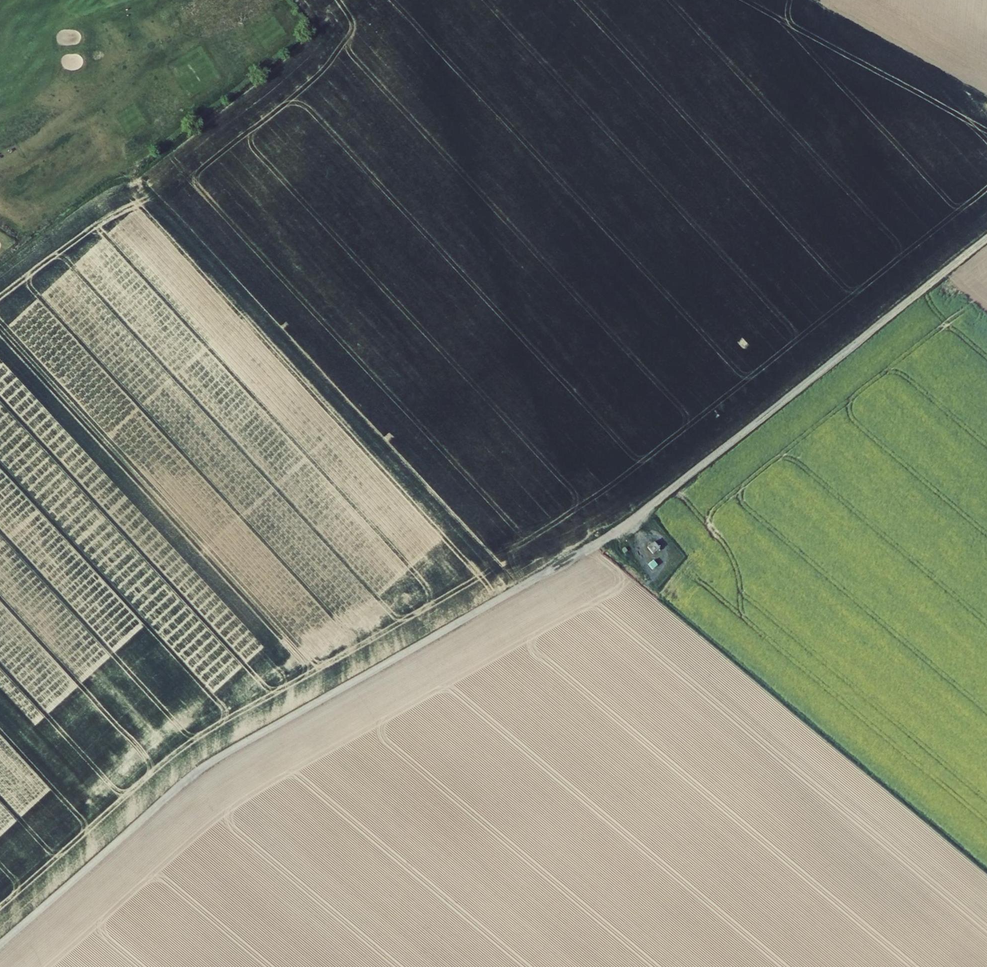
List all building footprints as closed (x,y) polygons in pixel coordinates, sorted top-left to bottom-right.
[(660,548),(654,541),(647,547),(653,554),(660,548)]
